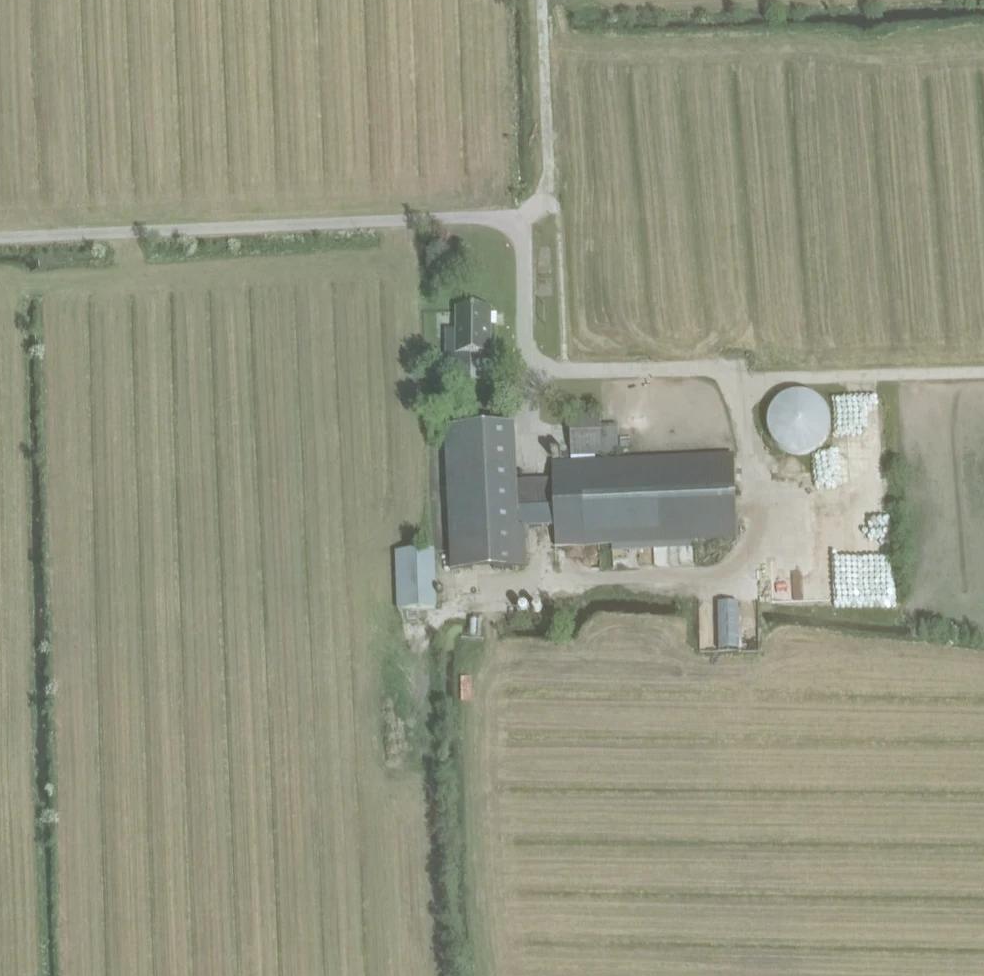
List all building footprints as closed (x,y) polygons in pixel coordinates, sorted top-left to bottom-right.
[(459,309),(455,309),(455,331),(445,331),(445,379),(471,379),(471,356),(492,356),(492,352),(494,352),(494,307),(459,307),(459,309)] [(809,391),(798,390),(788,393),(780,399),(773,408),(770,418),(771,428),(775,438),(781,446),(790,451),(801,454),(811,452),(821,448),(828,440),(833,431),(834,420),(832,410),(827,401),(819,394),(809,391)] [(603,452),(602,416),(573,417),(574,453),(603,452)] [(446,426),(453,569),(521,566),(519,526),(557,524),(558,542),(739,533),(736,455),(556,464),(557,477),(516,479),(513,423),(446,426)] [(868,478),(868,486),(895,485),(895,477),(868,478)] [(439,610),(438,549),(400,550),(402,611),(439,610)] [(745,601),(725,602),(726,650),(747,649),(745,601)]
